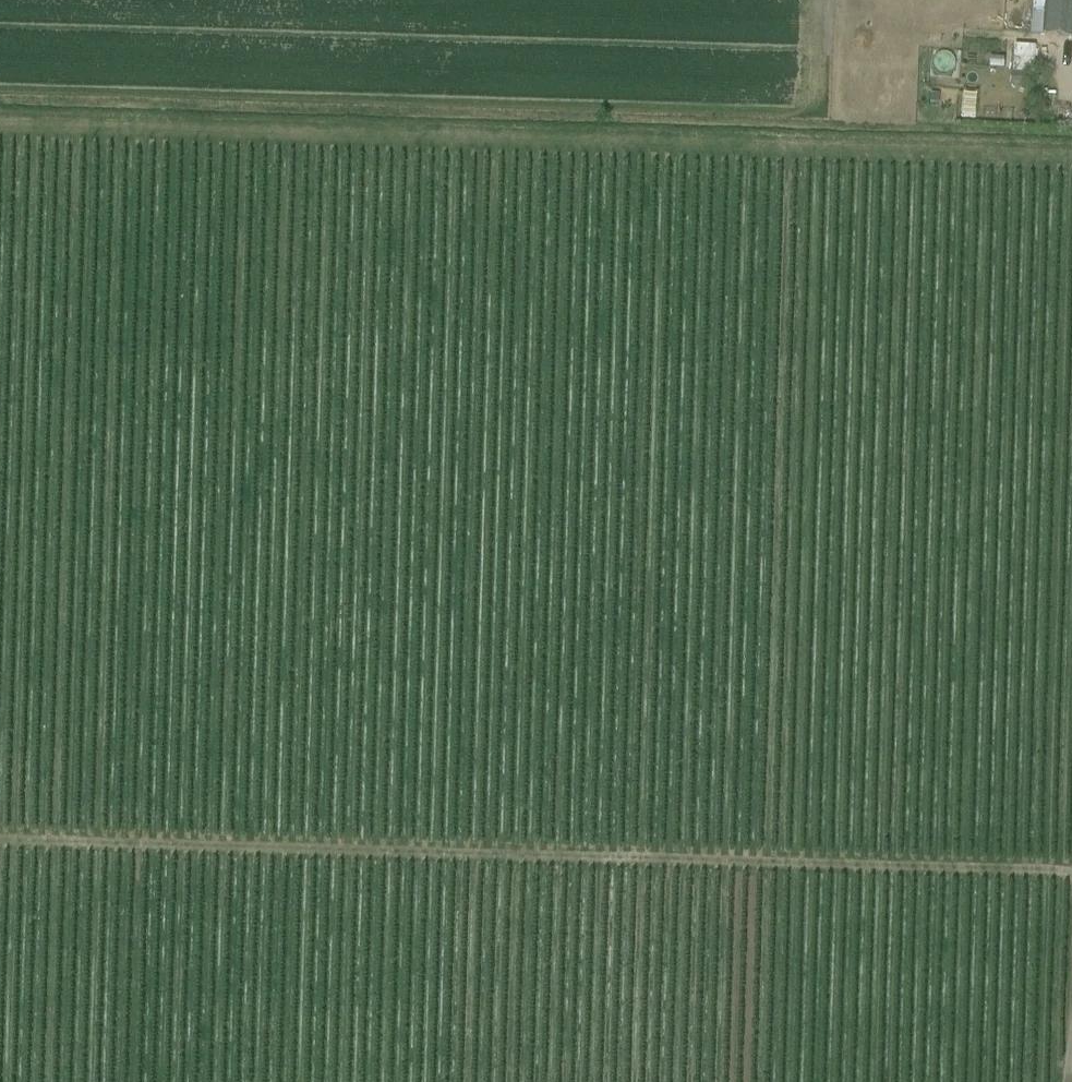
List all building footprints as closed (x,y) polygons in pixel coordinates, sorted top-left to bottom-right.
[(1030,33),(1071,37),(1071,29),(1071,0),(1033,0),(1030,33)] [(1035,46),(1014,45),(1012,71),(1034,72),(1035,46)]
